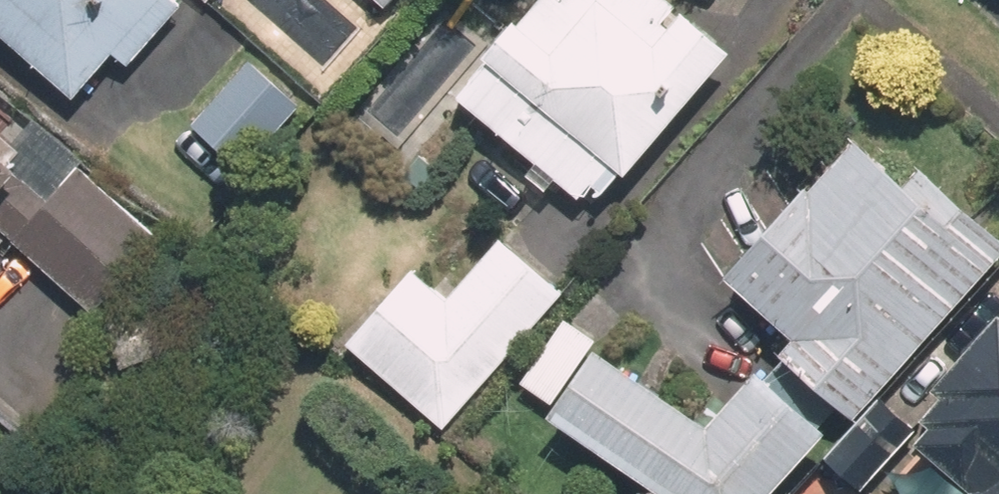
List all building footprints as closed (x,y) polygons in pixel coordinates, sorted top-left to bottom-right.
[(179,0),(0,0),(0,44),(68,103),(108,57),(124,70),(182,3),(179,0)] [(380,15),(395,0),(364,0),(380,15)] [(442,97),(581,216),(719,55),(654,0),(556,0),(555,0),(525,0),(442,97)] [(243,62),(182,131),(222,166),(284,97),(243,62)] [(998,254),(998,248),(913,172),(897,191),(839,140),(710,285),(777,344),(766,356),(845,426),(998,254)] [(160,235),(77,167),(13,243),(96,312),(160,235)] [(339,345),(437,434),(558,301),(494,244),(441,303),(406,272),(339,345)] [(146,308),(93,329),(110,374),(164,354),(146,308)] [(996,327),(987,319),(920,395),(938,411),(904,449),(955,493),(998,493),(998,325),(996,327)] [(694,432),(586,359),(594,347),(558,323),(514,389),(544,409),(534,423),(641,493),(767,493),(818,439),(747,374),(694,432)] [(816,466),(847,493),(855,493),(909,433),(873,402),(816,466)]
